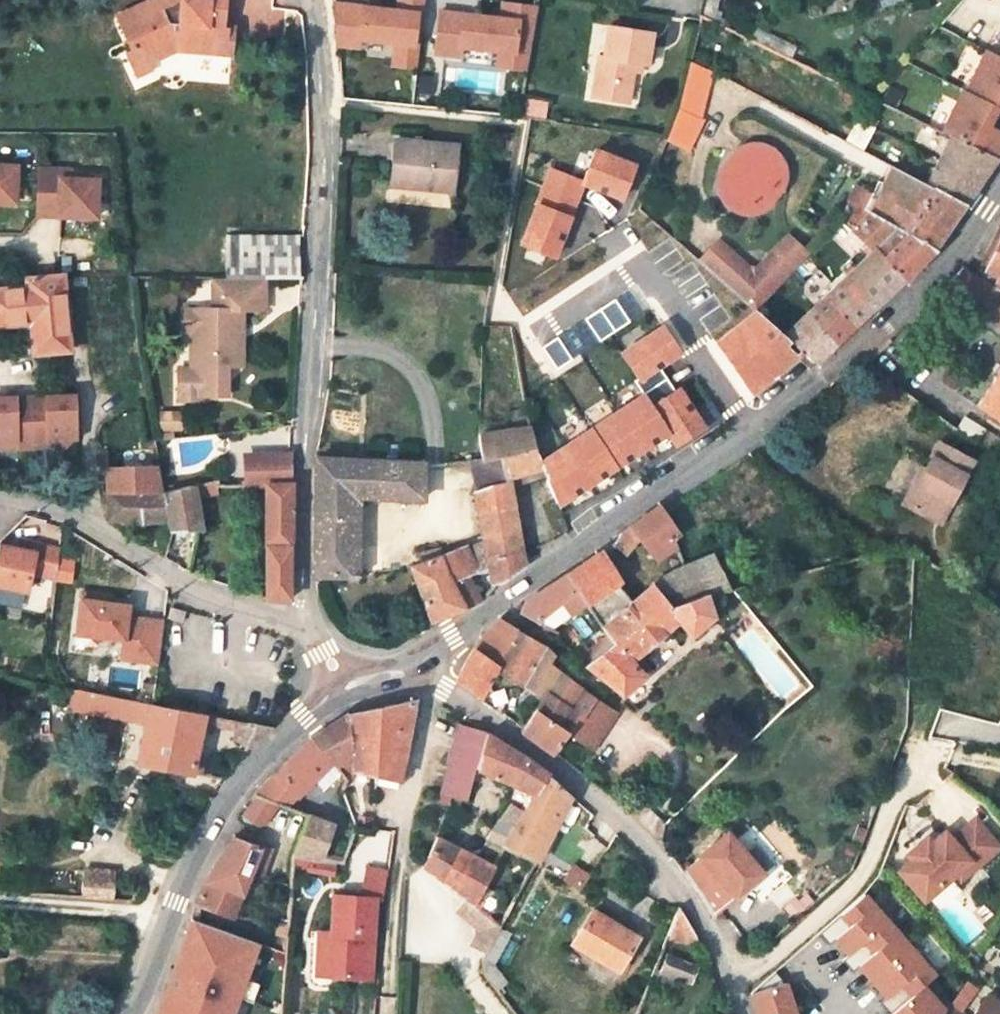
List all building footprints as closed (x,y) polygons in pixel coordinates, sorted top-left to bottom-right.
[(133,46),(140,61),(167,51),(217,55),(219,26),(214,25),(215,15),(220,15),(221,0),(147,0),(115,14),(129,48),(133,46)] [(337,46),(358,48),(359,39),(395,43),(394,51),(418,54),(424,0),(397,0),(396,11),(334,4),(337,46)] [(713,19),(716,0),(703,0),(700,13),(713,19)] [(497,19),(436,12),(431,54),(456,57),(457,48),(495,52),(527,56),(534,9),(499,5),(497,19)] [(227,26),(219,26),(217,55),(224,56),(227,26)] [(602,58),(598,58),(591,99),(627,105),(632,73),(633,65),(641,66),(646,67),(652,34),(608,28),(602,58)] [(131,75),(143,69),(140,61),(133,46),(129,48),(121,52),(131,75)] [(418,54),(394,51),(392,66),(416,68),(418,54)] [(985,51),(969,84),(966,93),(999,108),(999,59),(985,51)] [(527,56),(495,52),(493,69),(525,73),(527,56)] [(690,61),(684,84),(706,91),(712,72),(690,61)] [(632,73),(640,74),(641,66),(633,65),(632,73)] [(699,113),(706,91),(684,84),(680,102),(699,113)] [(966,93),(964,92),(945,132),(949,134),(959,139),(996,157),(999,151),(999,108),(966,93)] [(546,103),(528,100),(526,112),(545,115),(546,103)] [(680,102),(676,113),(697,120),(699,113),(680,102)] [(692,146),(702,122),(697,120),(676,113),(666,137),(692,146)] [(904,173),(909,161),(912,156),(862,134),(855,147),(894,167),(904,173)] [(959,139),(949,134),(931,171),(909,161),(904,173),(925,184),(964,204),(973,189),(986,171),(996,157),(959,139)] [(394,140),(390,178),(453,183),(457,146),(423,142),(424,137),(418,136),(417,142),(394,140)] [(586,184),(632,197),(642,157),(596,145),(586,184)] [(738,152),(729,159),(724,170),(724,181),(729,192),(737,200),(748,204),(759,203),(770,197),(777,188),(779,177),(777,165),(770,156),(760,150),(749,149),(738,152)] [(560,256),(590,179),(551,164),(521,241),(560,256)] [(885,184),(877,181),(863,209),(869,212),(932,249),(938,241),(945,231),(964,204),(925,184),(904,173),(894,167),(885,184)] [(16,207),(17,169),(0,169),(0,206),(16,207)] [(62,171),(42,170),(41,210),(61,211),(61,218),(98,220),(99,185),(77,184),(63,183),(62,171)] [(72,171),(62,171),(63,183),(77,184),(72,171)] [(453,183),(390,178),(389,186),(452,192),(453,183)] [(61,211),(41,210),(41,218),(61,218),(61,211)] [(871,251),(902,280),(916,265),(932,249),(869,212),(851,231),(865,244),(871,251)] [(298,274),(298,253),(299,234),(225,233),(225,274),(263,274),(298,274)] [(808,254),(786,234),(774,250),(794,268),(796,269),(808,254)] [(981,279),(975,275),(963,268),(943,287),(999,323),(999,239),(981,279)] [(796,269),(794,268),(774,250),(756,268),(747,266),(717,240),(698,259),(754,309),(796,269)] [(854,326),(902,280),(871,251),(823,298),(854,326)] [(62,272),(26,275),(26,284),(0,287),(0,325),(29,323),(32,351),(48,350),(68,349),(62,272)] [(216,274),(216,305),(199,305),(199,327),(207,327),(207,365),(199,365),(184,365),(184,398),(208,397),(208,391),(233,391),(234,361),(242,360),(242,306),(262,306),(263,274),(225,274),(216,274)] [(845,334),(854,326),(823,298),(803,317),(835,344),(845,334)] [(619,302),(587,315),(596,337),(628,324),(619,302)] [(187,327),(199,327),(199,305),(187,305),(187,327)] [(826,352),(835,344),(803,317),(784,335),(815,363),(826,352)] [(207,365),(207,327),(199,327),(199,365),(207,365)] [(242,391),(242,360),(234,361),(233,391),(242,391)] [(999,420),(999,369),(977,405),(999,420)] [(78,400),(31,402),(32,449),(66,448),(79,443),(78,400)] [(0,403),(0,450),(32,449),(31,402),(0,403)] [(524,412),(505,415),(506,424),(507,429),(530,426),(526,425),(524,412)] [(983,430),(963,418),(956,428),(976,441),(983,430)] [(507,429),(506,424),(501,425),(498,422),(480,424),(480,433),(507,429)] [(500,457),(508,479),(513,477),(543,468),(534,447),(530,426),(507,429),(480,433),(483,458),(500,457)] [(559,511),(621,475),(593,434),(543,468),(559,511)] [(938,444),(907,505),(908,505),(939,521),(970,460),(938,444)] [(289,596),(291,451),(271,452),(272,479),(263,479),(265,596),(289,596)] [(248,480),(263,479),(272,479),(271,452),(247,453),(248,480)] [(315,572),(352,572),(353,527),(353,494),(361,494),(420,496),(421,463),(359,459),(316,457),(315,572)] [(483,458),(469,459),(476,491),(509,482),(508,479),(500,457),(483,458)] [(106,466),(107,490),(163,491),(157,464),(106,466)] [(517,499),(513,477),(508,479),(509,482),(512,500),(517,499)] [(520,552),(512,500),(509,482),(476,491),(473,492),(482,539),(487,565),(491,584),(503,580),(522,566),(520,552)] [(193,486),(163,491),(170,532),(202,530),(193,486)] [(353,494),(353,527),(360,527),(361,494),(353,494)] [(656,561),(676,548),(673,538),(677,535),(662,514),(657,506),(624,532),(616,544),(624,553),(638,537),(656,561)] [(464,607),(451,581),(487,565),(482,539),(434,558),(442,578),(419,588),(431,620),(464,607)] [(19,540),(18,547),(34,549),(35,543),(19,540)] [(0,544),(0,584),(26,588),(29,570),(55,574),(59,546),(35,543),(34,549),(18,547),(0,544)] [(442,578),(434,558),(432,559),(429,551),(418,554),(421,563),(411,567),(419,588),(442,578)] [(566,576),(585,604),(587,607),(619,585),(599,554),(566,576)] [(710,556),(683,567),(673,571),(652,584),(671,607),(705,594),(706,597),(730,591),(710,556)] [(571,614),(585,604),(566,576),(546,590),(528,602),(522,613),(536,622),(561,601),(571,614)] [(150,578),(147,589),(157,591),(160,581),(150,578)] [(712,616),(706,597),(705,594),(671,607),(652,584),(632,601),(619,585),(587,607),(611,643),(598,653),(584,665),(604,680),(621,693),(641,676),(630,659),(677,620),(689,634),(712,616)] [(100,592),(80,588),(74,630),(121,637),(126,614),(128,603),(100,598),(100,592)] [(162,620),(126,614),(121,637),(118,656),(156,662),(162,620)] [(456,679),(481,699),(496,668),(515,628),(514,627),(498,618),(492,626),(487,631),(476,646),(465,663),(456,679)] [(515,628),(496,668),(515,680),(544,699),(565,712),(581,689),(550,665),(555,657),(546,647),(516,630),(515,628)] [(584,665),(598,653),(591,644),(574,658),(584,665)] [(515,680),(496,668),(481,699),(496,710),(515,680)] [(65,687),(62,705),(73,707),(76,689),(65,687)] [(73,707),(88,710),(92,692),(76,689),(73,707)] [(565,712),(544,699),(522,730),(552,754),(554,752),(566,731),(576,716),(580,718),(593,700),(593,698),(581,689),(565,712)] [(88,710),(137,719),(141,701),(119,697),(92,692),(88,710)] [(576,716),(566,731),(592,747),(611,716),(593,700),(580,718),(576,716)] [(194,763),(203,722),(204,713),(198,712),(151,703),(141,701),(137,719),(144,721),(136,762),(204,775),(205,765),(194,763)] [(348,716),(355,771),(356,771),(377,775),(400,780),(414,703),(414,702),(398,705),(348,716)] [(203,722),(238,728),(239,720),(204,713),(203,722)] [(347,779),(356,771),(355,771),(348,716),(346,716),(311,740),(331,759),(347,779)] [(239,720),(238,728),(234,740),(249,748),(271,726),(239,720)] [(448,769),(444,784),(441,795),(440,802),(448,805),(452,798),(462,800),(466,801),(469,789),(473,775),(475,769),(477,759),(481,744),(484,733),(458,726),(455,739),(451,754),(448,769)] [(494,829),(508,837),(547,775),(549,773),(489,733),(484,733),(481,744),(477,759),(475,769),(521,787),(502,819),(500,818),(494,829)] [(285,807),(331,759),(311,740),(255,795),(285,807)] [(554,781),(547,775),(508,837),(502,846),(535,861),(571,795),(554,781)] [(448,805),(458,808),(462,800),(452,798),(448,805)] [(342,863),(354,831),(308,816),(294,854),(294,856),(342,863)] [(911,860),(898,871),(924,901),(955,873),(969,861),(975,867),(999,846),(974,819),(951,839),(944,832),(931,843),(926,838),(907,855),(911,860)] [(487,839),(502,846),(508,837),(494,829),(487,839)] [(725,835),(698,859),(735,900),(762,877),(725,835)] [(214,867),(197,903),(234,917),(261,846),(235,836),(214,867)] [(476,896),(478,891),(492,866),(439,838),(438,837),(424,867),(444,882),(467,901),(478,910),(483,901),(476,896)] [(698,859),(684,871),(692,882),(698,891),(706,902),(714,916),(735,900),(698,859)] [(975,867),(969,861),(955,873),(961,880),(975,867)] [(118,873),(87,871),(85,894),(116,896),(118,873)] [(317,975),(372,979),(375,898),(383,899),(385,875),(367,872),(361,897),(335,896),(333,932),(319,932),(317,975)] [(486,896),(478,891),(476,896),(483,901),(486,896)] [(863,894),(818,933),(828,945),(835,939),(849,954),(887,921),(863,894)] [(289,926),(291,901),(276,899),(273,924),(289,926)] [(477,929),(469,940),(488,954),(500,928),(478,910),(467,901),(458,914),(477,929)] [(700,945),(698,939),(678,906),(664,942),(700,945)] [(573,943),(617,971),(638,937),(592,910),(573,943)] [(192,918),(168,983),(176,986),(170,1004),(162,1001),(157,1013),(231,1013),(234,1005),(240,986),(256,941),(192,918)] [(911,948),(887,921),(849,954),(842,960),(852,972),(859,966),(872,981),(911,948)] [(484,961),(488,975),(495,964),(511,934),(500,928),(488,954),(484,961)] [(911,948),(872,981),(886,997),(879,1003),(889,1013),(890,1013),(922,985),(934,975),(911,948)] [(694,968),(667,958),(662,970),(689,981),(694,968)] [(508,982),(495,964),(488,975),(499,989),(508,982)] [(750,993),(757,1013),(795,1013),(785,982),(775,971),(750,993)] [(922,985),(890,1013),(942,1013),(944,1010),(922,985)] [(257,992),(240,986),(234,1005),(250,1011),(257,992)] [(987,995),(974,1013),(999,1013),(999,1003),(987,995)] [(948,1006),(943,1013),(960,1013),(948,1006)]
